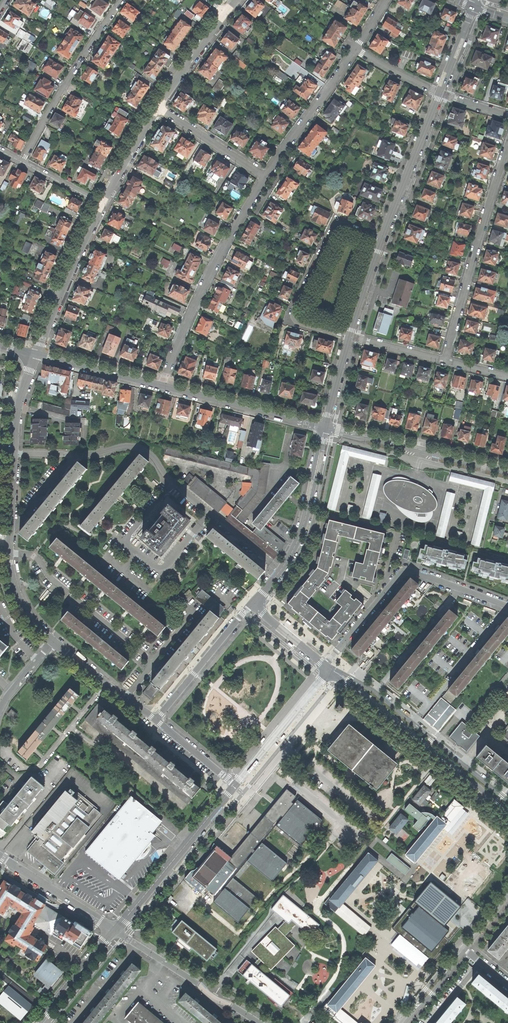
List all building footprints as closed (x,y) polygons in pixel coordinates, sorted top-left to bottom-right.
[(15,7),(29,16),(32,10),(36,13),(40,7),(32,2),(32,1),(30,0),(20,0),(19,0),(17,3),(15,7)] [(101,0),(95,0),(97,1),(91,9),(101,16),(104,11),(108,5),(101,0)] [(255,0),(254,0),(252,3),(250,3),(250,4),(248,5),(249,6),(245,11),(255,18),(258,15),(260,16),(262,13),(260,12),(264,7),(255,0)] [(268,3),(269,2),(277,8),(282,3),(279,0),(265,0),(268,3)] [(347,6),(338,0),(337,0),(333,5),(343,11),(347,6)] [(414,0),(399,0),(397,3),(408,10),(414,0)] [(434,5),(431,3),(431,2),(429,1),(427,0),(427,1),(424,0),(423,0),(419,9),(430,14),(434,5)] [(199,2),(193,11),(196,14),(194,17),(199,20),(201,18),(209,9),(205,5),(204,6),(202,4),(199,2)] [(359,3),(354,10),(363,16),(366,11),(368,8),(359,3)] [(121,13),(134,22),(140,14),(128,5),(124,9),(121,13)] [(359,21),(363,16),(354,10),(352,8),(345,19),(349,22),(349,23),(351,24),(352,24),(356,26),(359,21)] [(183,13),(178,9),(173,15),(178,19),(183,13)] [(95,20),(81,10),(76,16),(79,18),(77,21),(89,29),(92,24),(95,20)] [(451,24),(455,14),(449,11),(444,10),(441,18),(442,18),(441,21),(446,23),(446,22),(451,24)] [(20,28),(23,24),(19,21),(20,19),(11,13),(7,18),(4,23),(14,29),(16,25),(20,28)] [(148,15),(144,20),(148,23),(153,18),(148,15)] [(251,23),(242,16),(239,19),(238,18),(236,21),(235,23),(236,23),(233,27),(243,34),(245,31),(248,33),(250,29),(248,27),(251,23)] [(391,21),(388,18),(385,22),(382,27),(391,32),(389,35),(395,39),(403,27),(394,22),(392,20),(391,21)] [(192,28),(181,20),(172,32),(173,33),(182,40),(187,34),(192,28)] [(113,31),(123,38),(130,28),(120,21),(117,26),(113,31)] [(335,21),(329,30),(340,37),(343,32),(346,28),(342,25),(342,24),(340,23),(339,23),(335,21)] [(486,45),(492,47),(499,31),(489,28),(489,26),(487,25),(486,25),(485,26),(485,27),(485,29),(484,34),(481,39),(487,42),(486,45)] [(3,51),(10,39),(8,37),(9,36),(0,30),(0,49),(3,51)] [(20,30),(17,36),(24,40),(31,45),(33,43),(30,42),(32,38),(20,30)] [(75,32),(72,30),(69,34),(68,33),(66,36),(67,38),(64,42),(76,49),(80,43),(84,37),(79,34),(78,33),(77,32),(75,32)] [(330,44),(334,47),(337,42),(340,37),(329,30),(323,39),(326,41),(326,42),(329,44),(330,44)] [(434,31),(430,43),(442,47),(444,42),(446,37),(438,34),(439,33),(434,31)] [(180,43),(182,40),(173,33),(164,45),(174,52),(177,48),(179,48),(180,47),(181,46),(180,43)] [(232,50),(239,41),(235,38),(235,37),(233,35),(232,36),(229,33),(228,33),(227,34),(226,35),(226,36),(224,39),(221,42),(232,50)] [(381,38),(377,35),(375,39),(374,39),(372,41),(371,43),(372,44),(369,48),(380,55),(385,46),(387,47),(390,43),(385,40),(385,39),(382,37),(381,38)] [(120,44),(109,37),(105,43),(101,49),(112,57),(120,44)] [(34,47),(31,45),(24,40),(18,50),(28,56),(34,47)] [(72,55),(76,49),(64,42),(60,40),(57,44),(61,46),(58,52),(62,55),(63,56),(64,56),(69,59),(72,55)] [(430,54),(438,57),(440,52),(442,47),(430,43),(425,53),(430,55),(430,54)] [(101,67),(104,69),(112,57),(101,49),(97,54),(96,57),(93,62),(97,65),(100,67),(101,67)] [(403,49),(400,56),(410,60),(413,53),(403,49)] [(226,64),(229,59),(223,55),(224,54),(221,52),(220,53),(216,50),(211,56),(207,62),(218,70),(219,71),(225,63),(226,64)] [(166,63),(170,57),(167,55),(164,53),(160,51),(152,62),(161,68),(164,64),(165,65),(166,63)] [(245,58),(235,51),(232,55),(242,62),(245,58)] [(471,63),(486,70),(489,63),(492,64),(494,59),(476,51),(475,53),(476,53),(474,57),(472,62),(471,62),(471,63)] [(322,58),(320,61),(329,67),(333,62),(336,58),(332,55),(334,54),(331,52),(330,53),(327,52),(324,55),(323,54),(321,57),(322,58)] [(62,66),(50,59),(47,64),(45,62),(41,69),(53,76),(54,78),(55,78),(56,79),(57,78),(57,77),(59,74),(62,71),(62,70),(63,69),(63,67),(62,66)] [(27,65),(34,69),(36,65),(29,61),(27,65)] [(320,61),(313,71),(316,73),(315,75),(318,76),(319,75),(322,77),(326,72),(329,67),(320,61)] [(419,64),(417,63),(415,68),(417,69),(416,72),(430,77),(432,72),(433,72),(434,70),(435,68),(434,67),(429,65),(430,64),(424,62),(424,63),(420,61),(419,64)] [(159,71),(161,68),(152,62),(144,73),(155,80),(158,75),(160,72),(159,71)] [(210,81),(218,70),(207,62),(203,67),(199,73),(210,81)] [(30,76),(34,69),(27,65),(23,72),(30,76)] [(365,71),(357,65),(354,70),(354,71),(351,76),(360,82),(364,77),(362,76),(365,71)] [(98,73),(89,67),(85,73),(82,79),(94,87),(96,82),(93,81),(98,73)] [(480,75),(488,78),(490,72),(482,69),(480,75)] [(285,80),(288,77),(278,70),(275,73),(285,80)] [(300,76),(295,82),(311,94),(314,89),(317,86),(313,83),(313,81),(311,80),(310,80),(307,78),(306,80),(300,76)] [(357,88),(360,82),(351,76),(348,80),(347,80),(344,85),(347,88),(345,90),(350,93),(355,86),(357,88)] [(476,82),(478,78),(471,76),(470,79),(465,77),(461,89),(468,92),(472,94),(474,89),(475,90),(476,86),(475,86),(477,82),(476,82)] [(51,83),(45,79),(43,81),(41,81),(35,91),(48,98),(51,93),(54,88),(49,85),(51,83)] [(225,83),(219,79),(212,89),(218,93),(225,83)] [(149,88),(140,81),(136,86),(135,85),(131,91),(133,92),(143,98),(146,93),(149,88)] [(391,102),(399,86),(395,84),(394,83),(393,82),(391,81),(389,81),(387,86),(386,85),(384,88),(385,89),(383,94),(388,97),(387,100),(391,102)] [(310,95),(311,94),(295,82),(293,85),(296,87),(293,91),(306,100),(307,99),(308,99),(309,98),(310,96),(310,95)] [(501,100),(505,85),(499,83),(497,87),(493,86),(490,97),(495,98),(496,101),(497,101),(499,101),(500,100),(501,100)] [(420,102),(422,97),(418,94),(418,93),(417,92),(415,92),(415,93),(410,90),(403,103),(416,110),(418,105),(419,105),(420,102)] [(139,104),(143,98),(133,92),(131,95),(129,93),(125,99),(137,107),(139,104)] [(196,109),(200,103),(185,94),(184,95),(182,94),(180,97),(178,96),(177,99),(175,102),(176,102),(174,106),(184,113),(189,105),(196,109)] [(82,101),(72,95),(67,103),(63,110),(75,117),(76,116),(79,118),(82,114),(77,110),(82,101)] [(45,104),(30,96),(25,105),(30,108),(32,110),(33,110),(39,113),(42,108),(45,104)] [(18,107),(22,101),(15,97),(12,103),(18,107)] [(339,113),(344,106),(341,104),(341,103),(339,101),(338,102),(334,99),(332,103),(329,106),(337,112),(339,113)] [(297,113),(300,109),(289,101),(288,102),(285,106),(284,104),(280,109),(282,110),(282,111),(286,113),(286,115),(292,119),(294,119),(296,117),(296,115),(297,113)] [(218,110),(215,108),(213,111),(205,106),(200,113),(201,114),(198,118),(199,119),(199,120),(202,122),(202,121),(203,122),(205,123),(204,124),(206,125),(206,124),(208,125),(218,110)] [(335,116),(337,112),(329,106),(327,108),(326,109),(326,110),(325,112),(322,115),(326,118),(325,119),(331,124),(336,117),(335,116)] [(463,117),(465,112),(461,111),(459,110),(457,109),(457,110),(453,108),(451,113),(450,113),(448,118),(449,119),(447,124),(461,128),(463,123),(462,123),(463,117)] [(129,114),(121,109),(118,114),(119,115),(115,122),(124,128),(127,124),(129,121),(126,119),(129,114)] [(51,123),(60,128),(65,119),(56,114),(54,118),(51,123)] [(225,120),(221,117),(214,129),(218,131),(218,132),(218,133),(219,134),(220,134),(221,134),(222,134),(226,137),(233,125),(227,121),(228,119),(226,118),(225,120)] [(272,127),(281,134),(285,129),(288,124),(278,117),(273,123),(274,124),(272,127)] [(405,133),(408,126),(400,123),(400,122),(392,118),(390,123),(394,125),(391,132),(396,134),(395,137),(402,140),(403,136),(404,137),(405,133)] [(499,123),(493,121),(491,127),(488,126),(485,135),(492,138),(493,137),(499,139),(500,135),(501,135),(503,130),(502,129),(503,125),(499,123)] [(121,133),(124,128),(115,122),(112,126),(108,124),(105,128),(119,137),(121,133)] [(318,145),(327,133),(316,125),(313,128),(311,130),(310,132),(310,133),(307,136),(318,145)] [(163,153),(175,134),(171,131),(172,130),(170,129),(168,128),(167,129),(164,127),(160,131),(159,131),(156,136),(153,140),(154,141),(151,146),(155,149),(155,150),(158,152),(159,151),(163,153)] [(248,132),(244,129),(242,132),(241,132),(240,133),(237,131),(231,140),(235,143),(235,144),(235,145),(236,146),(237,146),(238,145),(243,148),(249,139),(246,137),(248,132)] [(19,133),(14,131),(9,140),(14,143),(12,146),(21,151),(23,145),(25,143),(20,140),(20,138),(18,137),(19,133)] [(457,150),(459,145),(456,144),(456,142),(455,141),(456,139),(446,135),(446,136),(444,135),(443,139),(444,139),(444,141),(442,145),(454,149),(457,150)] [(309,157),(318,145),(307,136),(305,140),(304,140),(302,142),(300,145),(301,145),(298,149),(309,157)] [(187,158),(195,146),(191,144),(191,143),(190,142),(189,141),(187,142),(183,139),(180,143),(178,143),(177,145),(178,146),(175,151),(187,158)] [(371,154),(389,160),(390,156),(392,154),(392,153),(393,152),(393,151),(394,145),(379,139),(374,151),(372,151),(371,154)] [(46,154),(51,146),(42,141),(33,157),(37,159),(42,162),(44,159),(47,155),(46,154)] [(101,142),(99,141),(96,146),(98,147),(96,152),(106,158),(109,154),(112,148),(106,145),(106,144),(102,141),(101,142)] [(260,143),(257,141),(249,152),(254,154),(254,155),(255,156),(258,158),(258,157),(262,160),(269,149),(265,147),(267,144),(262,141),(260,143)] [(495,147),(483,143),(481,151),(479,150),(477,154),(491,159),(492,157),(493,156),(494,155),(494,154),(493,153),(495,147)] [(204,167),(211,157),(206,154),(201,151),(193,164),(199,167),(201,165),(204,167)] [(451,158),(452,156),(449,154),(450,153),(447,151),(446,153),(441,151),(439,156),(438,156),(436,157),(436,159),(436,161),(436,163),(435,167),(446,171),(447,168),(448,164),(450,165),(452,159),(451,158)] [(103,164),(106,158),(96,152),(89,163),(90,163),(93,165),(92,167),(96,169),(97,167),(100,169),(103,164)] [(61,172),(66,162),(55,157),(50,166),(55,169),(61,172)] [(149,159),(145,157),(142,162),(139,167),(144,170),(144,171),(144,172),(146,173),(147,173),(148,173),(153,176),(159,165),(155,162),(155,161),(150,159),(149,159)] [(311,167),(300,159),(297,164),(294,168),(298,171),(297,173),(300,175),(302,173),(305,176),(307,174),(309,176),(312,171),(310,169),(311,167)] [(1,160),(0,161),(0,176),(2,177),(2,176),(3,176),(9,164),(5,162),(1,160)] [(224,178),(230,169),(226,166),(226,165),(226,164),(225,164),(224,164),(223,164),(222,164),(218,161),(215,165),(213,165),(212,167),(213,168),(208,176),(217,182),(221,176),(224,178)] [(374,164),(371,172),(373,172),(371,177),(383,182),(385,182),(386,182),(387,180),(387,179),(386,177),(387,175),(388,172),(385,171),(386,168),(374,164)] [(488,167),(478,164),(476,171),(467,168),(466,173),(476,177),(476,178),(482,180),(482,179),(485,179),(486,175),(487,172),(488,172),(489,172),(490,170),(489,169),(488,168),(488,167)] [(91,180),(94,181),(96,177),(80,168),(78,171),(81,173),(77,180),(81,182),(80,184),(82,185),(86,188),(87,187),(91,180)] [(17,173),(14,171),(9,179),(13,181),(10,187),(15,189),(18,184),(21,185),(27,175),(23,173),(18,170),(17,173)] [(443,179),(443,177),(432,172),(431,173),(429,174),(429,176),(430,178),(429,180),(427,184),(439,188),(441,182),(442,183),(444,179),(443,179)] [(246,183),(248,181),(244,178),(245,177),(242,175),(241,176),(237,174),(231,183),(226,180),(220,190),(225,192),(231,192),(235,186),(242,190),(242,189),(243,190),(244,190),(245,188),(246,186),(245,185),(246,183)] [(137,180),(133,177),(130,182),(129,182),(128,183),(127,184),(128,185),(129,185),(126,190),(136,196),(142,187),(140,186),(142,182),(140,181),(140,179),(138,178),(137,180)] [(41,181),(35,178),(30,188),(32,189),(31,190),(39,194),(40,192),(42,193),(44,190),(42,189),(45,183),(41,181)] [(294,194),(300,184),(294,180),(293,181),(288,178),(288,179),(287,179),(286,179),(285,181),(286,181),(285,183),(282,186),(294,194)] [(8,184),(4,182),(0,190),(3,191),(4,189),(5,190),(8,184)] [(382,191),(365,183),(360,195),(378,202),(380,197),(382,191)] [(476,186),(469,184),(469,185),(468,188),(465,197),(478,201),(479,197),(480,195),(481,195),(482,194),(482,193),(482,191),(481,190),(476,188),(476,186)] [(292,197),(294,194),(282,186),(281,189),(279,191),(278,191),(277,193),(278,194),(277,195),(280,196),(280,198),(284,201),(285,199),(286,200),(289,195),(292,197)] [(132,205),(136,196),(126,190),(123,195),(122,195),(121,196),(120,197),(121,199),(119,203),(123,205),(121,207),(124,208),(125,207),(128,208),(130,204),(132,205)] [(435,197),(433,197),(435,193),(425,190),(424,191),(423,190),(422,192),(423,194),(422,195),(421,198),(431,202),(433,202),(435,197)] [(68,208),(77,213),(81,206),(82,205),(83,204),(82,202),(81,202),(81,201),(80,202),(77,200),(73,198),(72,200),(68,198),(65,204),(69,206),(68,208)] [(44,203),(37,199),(34,206),(41,210),(44,203)] [(340,204),(335,202),(334,207),(334,209),(337,210),(337,211),(341,213),(347,215),(349,211),(350,211),(352,209),(350,208),(352,204),(341,200),(340,204)] [(44,202),(44,203),(41,210),(47,213),(51,206),(44,202)] [(229,217),(230,215),(229,214),(233,209),(223,203),(221,206),(220,205),(216,212),(217,213),(217,214),(218,215),(218,216),(221,217),(222,217),(226,220),(227,219),(228,219),(229,217)] [(372,216),(374,210),(370,208),(370,206),(363,203),(362,205),(361,208),(359,207),(358,209),(357,208),(355,215),(357,216),(357,218),(358,219),(366,223),(368,223),(369,222),(372,216)] [(276,206),(271,204),(268,209),(267,209),(266,210),(267,211),(263,216),(276,224),(283,211),(279,208),(280,207),(277,205),(276,206)] [(473,207),(463,204),(459,215),(470,218),(470,216),(473,217),(474,213),(475,210),(472,210),(473,207)] [(430,211),(416,206),(414,212),(412,217),(423,221),(424,218),(425,216),(428,217),(430,211)] [(329,214),(314,207),(310,214),(312,214),(314,215),(313,218),(311,221),(319,225),(320,223),(324,224),(326,220),(329,214)] [(77,214),(66,208),(64,212),(75,218),(77,214)] [(116,215),(114,213),(111,218),(108,224),(127,234),(132,223),(125,220),(126,218),(122,216),(117,213),(116,215)] [(498,214),(496,220),(494,224),(507,228),(507,217),(505,216),(502,215),(498,214)] [(65,219),(62,218),(60,222),(56,230),(67,235),(69,230),(72,223),(67,221),(68,219),(66,218),(65,219)] [(217,231),(219,226),(209,221),(204,230),(215,236),(217,233),(218,231),(217,231)] [(254,236),(260,227),(252,222),(248,227),(246,231),(254,236)] [(470,226),(457,222),(455,227),(457,227),(455,232),(455,233),(462,234),(467,236),(468,232),(469,232),(470,232),(470,230),(470,228),(469,228),(470,226)] [(404,239),(417,243),(420,235),(423,236),(425,231),(417,228),(417,227),(415,226),(414,227),(409,225),(407,229),(406,232),(405,234),(406,234),(404,239)] [(65,239),(67,235),(56,230),(48,226),(44,234),(52,238),(53,235),(55,235),(51,243),(59,247),(60,244),(62,245),(63,244),(64,244),(65,243),(65,242),(65,241),(65,240),(65,239)] [(110,232),(106,229),(103,235),(101,239),(109,244),(108,247),(115,250),(119,243),(120,244),(123,237),(117,235),(117,236),(110,233),(110,232)] [(315,240),(316,236),(313,234),(313,233),(306,229),(302,236),(300,240),(310,246),(312,241),(314,242),(315,240)] [(505,235),(493,230),(491,236),(489,242),(494,243),(494,245),(502,247),(505,235)] [(251,242),(254,236),(246,231),(243,236),(241,241),(249,245),(252,247),(253,243),(251,242)] [(209,247),(211,242),(209,241),(210,239),(205,237),(204,238),(201,237),(196,246),(200,248),(199,250),(203,252),(203,250),(206,252),(209,247)] [(23,252),(28,254),(33,245),(27,242),(23,252)] [(463,250),(464,245),(453,242),(451,247),(449,246),(448,250),(450,251),(449,254),(456,256),(457,254),(459,255),(462,256),(463,253),(463,251),(463,250)] [(183,248),(175,244),(172,249),(180,253),(183,248)] [(106,255),(95,250),(93,255),(92,255),(91,255),(90,256),(90,258),(90,259),(91,260),(89,264),(102,270),(107,259),(105,258),(106,255)] [(249,261),(250,259),(238,251),(235,256),(232,262),(245,269),(249,271),(253,264),(249,261)] [(305,261),(308,255),(299,251),(297,256),(298,257),(295,263),(296,263),(299,264),(303,266),(305,261)] [(495,252),(492,251),(492,253),(487,251),(485,255),(485,257),(484,257),(483,258),(483,260),(483,261),(483,262),(483,263),(495,266),(495,264),(498,264),(499,259),(497,258),(498,254),(495,253),(495,252)] [(410,267),(413,257),(399,252),(397,257),(396,261),(396,262),(396,263),(400,265),(401,263),(404,265),(410,267)] [(56,257),(46,253),(45,255),(43,254),(41,259),(43,260),(41,265),(51,269),(53,265),(54,265),(55,263),(55,262),(55,261),(56,257)] [(188,260),(185,266),(196,271),(199,265),(201,262),(199,262),(200,259),(191,254),(190,255),(188,254),(185,259),(188,260)] [(459,266),(459,264),(446,261),(445,265),(447,266),(445,272),(448,273),(451,274),(456,276),(457,273),(457,270),(459,269),(460,267),(459,266)] [(49,274),(51,269),(41,265),(40,264),(36,274),(37,274),(35,279),(45,283),(47,278),(48,278),(49,277),(50,275),(49,274)] [(109,274),(102,270),(89,264),(87,269),(85,269),(84,272),(83,273),(84,275),(82,279),(94,284),(95,281),(97,282),(99,277),(106,280),(109,274)] [(179,278),(190,283),(191,283),(193,282),(194,280),(194,279),(193,278),(194,276),(196,271),(185,266),(185,265),(181,272),(178,271),(176,275),(179,277),(179,278)] [(233,288),(240,274),(229,268),(225,275),(222,282),(233,288)] [(288,274),(285,272),(283,277),(295,283),(297,278),(299,275),(294,272),(295,270),(291,268),(288,274)] [(27,273),(21,270),(19,276),(25,278),(27,273)] [(487,272),(481,270),(480,275),(477,284),(484,285),(485,283),(492,285),(494,278),(497,279),(498,275),(490,273),(490,272),(487,271),(487,272)] [(449,278),(443,276),(442,281),(440,281),(440,282),(438,281),(437,287),(440,288),(439,290),(451,293),(453,287),(454,281),(448,279),(449,278)] [(401,306),(406,308),(414,284),(400,279),(392,303),(397,305),(400,306),(401,306)] [(186,298),(189,291),(184,289),(184,288),(181,287),(180,287),(174,284),(168,296),(184,303),(186,298)] [(289,295),(292,290),(282,286),(280,290),(282,291),(279,295),(279,296),(279,298),(282,300),(283,298),(287,300),(289,295)] [(90,291),(79,287),(78,290),(76,292),(75,291),(74,292),(73,293),(73,295),(75,296),(73,301),(84,305),(86,300),(88,301),(90,296),(92,297),(93,293),(90,292),(90,291)] [(495,292),(478,287),(478,289),(475,289),(474,293),(473,299),(492,304),(495,292)] [(232,294),(230,293),(230,292),(224,289),(223,290),(219,288),(218,288),(216,288),(216,290),(215,291),(217,293),(216,295),(214,298),(223,303),(225,304),(228,296),(230,297),(232,294)] [(27,296),(25,296),(24,299),(25,300),(27,300),(36,304),(38,300),(39,298),(40,298),(41,298),(41,297),(41,295),(40,294),(30,289),(27,296)] [(178,312),(179,310),(154,299),(154,297),(154,295),(155,293),(148,290),(146,295),(147,296),(143,305),(160,313),(160,312),(166,314),(167,310),(177,314),(178,312)] [(450,299),(437,295),(435,301),(436,301),(435,305),(447,308),(448,304),(450,299)] [(219,312),(223,303),(214,298),(212,303),(210,308),(219,312)] [(34,310),(36,304),(27,300),(25,304),(23,310),(32,314),(34,310)] [(279,315),(281,310),(279,309),(280,307),(275,305),(274,307),(270,305),(264,317),(265,317),(263,321),(272,326),(274,322),(276,323),(279,317),(278,317),(279,315)] [(477,307),(471,305),(470,309),(470,310),(469,311),(468,314),(469,315),(473,316),(474,317),(478,318),(483,319),(486,309),(481,308),(481,307),(477,306),(477,307)] [(78,315),(80,310),(70,307),(67,313),(65,317),(67,318),(65,322),(73,325),(75,321),(78,322),(81,316),(78,315)] [(384,313),(379,311),(374,331),(388,335),(393,315),(392,314),(393,310),(385,307),(384,313)] [(445,316),(432,313),(429,323),(434,324),(433,326),(437,327),(438,325),(442,326),(443,322),(445,316)] [(207,336),(213,322),(203,317),(199,324),(196,331),(207,336)] [(236,321),(230,318),(226,324),(233,327),(236,321)] [(237,321),(235,327),(242,330),(244,324),(237,321)] [(472,323),(467,321),(465,327),(464,331),(476,334),(477,328),(478,324),(476,323),(473,322),(472,323)] [(158,334),(168,338),(169,337),(171,336),(171,334),(170,333),(171,331),(172,328),(170,327),(170,326),(170,325),(169,325),(167,325),(167,326),(162,324),(158,334)] [(29,327),(19,325),(17,336),(20,336),(26,338),(29,327)] [(411,327),(410,331),(401,328),(401,330),(399,330),(398,334),(400,334),(399,337),(400,338),(403,339),(403,340),(406,340),(408,341),(409,341),(413,342),(417,328),(411,327)] [(441,330),(434,328),(432,336),(429,335),(426,346),(437,349),(439,344),(440,338),(435,337),(435,335),(440,336),(441,330)] [(70,340),(72,333),(61,329),(60,332),(58,336),(70,340)] [(301,338),(302,336),(294,334),(287,332),(284,344),(288,345),(288,347),(293,348),(294,347),(299,348),(299,346),(300,346),(302,345),(303,344),(303,342),(303,340),(302,339),(301,338)] [(96,340),(84,335),(80,347),(86,349),(91,351),(96,340)] [(67,348),(70,340),(58,336),(56,340),(55,344),(67,348)] [(121,339),(114,336),(112,340),(109,338),(106,345),(105,345),(104,349),(105,349),(103,353),(108,355),(114,357),(121,339)] [(131,340),(127,339),(120,357),(127,360),(133,362),(135,359),(136,354),(138,350),(133,348),(134,346),(138,347),(140,340),(133,337),(131,340)] [(315,350),(329,354),(331,348),(332,343),(318,339),(318,342),(314,341),(312,348),(316,349),(315,350)] [(470,357),(474,344),(460,340),(459,344),(459,346),(458,346),(456,347),(456,349),(457,351),(458,351),(457,352),(461,352),(460,354),(470,357)] [(488,361),(493,362),(494,357),(498,358),(499,351),(496,350),(496,351),(485,348),(483,360),(488,361)] [(376,374),(379,364),(375,363),(377,354),(364,351),(362,361),(359,369),(376,374)] [(159,358),(151,355),(150,359),(147,366),(158,370),(161,363),(162,361),(158,360),(159,358)] [(198,357),(197,355),(192,356),(191,356),(189,355),(187,356),(185,361),(184,363),(183,363),(179,373),(179,374),(179,375),(179,376),(182,377),(183,377),(184,376),(191,378),(195,368),(194,367),(198,358),(198,357)] [(398,369),(399,363),(393,361),(388,359),(385,370),(394,372),(395,368),(398,369)] [(213,366),(207,364),(204,378),(209,379),(216,381),(219,366),(220,367),(221,363),(214,361),(213,366)] [(410,378),(412,369),(413,369),(413,367),(412,365),(411,365),(410,365),(407,364),(403,363),(400,375),(405,376),(410,378)] [(46,376),(48,377),(50,366),(46,365),(42,364),(41,375),(46,376)] [(51,383),(51,385),(49,393),(56,395),(57,391),(58,387),(62,369),(56,368),(50,366),(48,377),(47,380),(50,380),(50,382),(51,383)] [(232,367),(226,366),(226,368),(225,368),(222,382),(224,383),(224,384),(225,384),(226,385),(228,384),(233,385),(236,371),(231,370),(232,367)] [(427,381),(430,370),(424,369),(419,367),(417,378),(422,380),(427,381)] [(62,369),(58,387),(61,387),(60,392),(67,393),(70,382),(68,382),(71,371),(67,370),(62,369)] [(315,383),(316,382),(322,383),(323,377),(324,374),(314,371),(311,380),(313,381),(313,383),(315,383)] [(444,389),(448,376),(443,374),(442,373),(440,372),(439,372),(437,373),(436,378),(435,378),(434,382),(435,382),(434,386),(444,389)] [(78,385),(91,388),(93,377),(84,375),(80,374),(78,385)] [(255,377),(244,375),(241,387),(246,389),(251,390),(255,377)] [(373,380),(359,376),(357,383),(356,388),(362,390),(362,392),(367,393),(369,383),(372,384),(373,380)] [(463,390),(466,379),(460,377),(455,376),(452,388),(453,388),(453,389),(457,390),(457,389),(463,390)] [(91,388),(103,391),(104,380),(99,378),(93,377),(91,388)] [(260,383),(262,383),(260,392),(263,393),(268,394),(271,383),(268,382),(269,379),(265,378),(264,381),(263,380),(263,379),(262,378),(260,383)] [(103,394),(113,397),(117,383),(110,381),(104,380),(103,391),(103,394)] [(479,395),(481,385),(482,385),(483,384),(481,382),(480,381),(479,382),(476,381),(472,380),(468,394),(473,396),(474,393),(479,395)] [(288,384),(283,383),(280,396),(281,397),(282,398),(284,398),(285,397),(287,398),(292,399),(295,387),(288,385),(288,384)] [(496,401),(499,387),(494,386),(489,385),(487,395),(492,397),(492,400),(496,401)] [(124,402),(124,404),(128,405),(128,402),(129,402),(130,391),(125,390),(121,390),(120,401),(124,402)] [(317,396),(304,393),(301,403),(312,406),(313,407),(314,408),(316,407),(317,406),(317,404),(316,403),(317,400),(317,396)] [(142,410),(147,411),(148,408),(149,408),(152,397),(147,396),(145,395),(140,394),(139,397),(140,397),(138,406),(143,407),(142,410)] [(164,414),(167,415),(169,407),(167,406),(169,401),(163,400),(159,398),(158,402),(158,403),(156,412),(164,414)] [(117,405),(116,408),(121,408),(120,414),(116,414),(116,416),(122,416),(124,404),(124,402),(120,401),(117,401),(117,405)] [(41,409),(69,416),(70,410),(64,408),(42,402),(41,409)] [(463,403),(456,402),(454,408),(461,410),(463,403)] [(179,418),(186,420),(190,407),(184,406),(179,405),(176,415),(180,416),(179,418)] [(368,407),(358,405),(355,416),(359,417),(359,418),(360,418),(360,420),(362,421),(364,421),(368,407)] [(372,415),(372,419),(377,420),(377,422),(378,422),(380,422),(381,421),(382,422),(383,419),(386,419),(388,412),(385,411),(385,410),(375,407),(373,411),(372,411),(372,414),(372,415)] [(389,407),(388,412),(386,419),(389,420),(388,424),(393,425),(398,427),(399,422),(400,423),(402,417),(395,415),(397,409),(389,407)] [(202,425),(208,427),(212,412),(206,410),(201,409),(200,413),(199,413),(199,415),(198,419),(197,424),(202,425)] [(436,426),(437,421),(433,420),(433,416),(428,415),(429,411),(425,410),(423,417),(426,418),(422,433),(427,434),(433,435),(435,429),(436,426)] [(420,416),(409,414),(405,428),(411,430),(416,431),(420,416)] [(220,422),(230,425),(232,417),(227,416),(222,415),(220,422)] [(230,425),(240,427),(242,420),(237,418),(232,417),(230,425)] [(44,440),(45,440),(46,424),(46,419),(33,419),(33,423),(32,423),(32,430),(31,430),(31,432),(31,433),(32,433),(32,439),(30,439),(30,444),(44,444),(44,440)] [(79,423),(65,422),(65,432),(63,432),(63,434),(63,435),(64,436),(64,445),(77,445),(77,436),(78,436),(79,423)] [(259,449),(260,442),(260,441),(264,425),(259,424),(255,423),(254,426),(252,425),(247,446),(254,448),(259,449)] [(453,427),(444,424),(440,437),(445,438),(450,439),(453,427)] [(470,428),(464,427),(463,431),(460,431),(460,432),(458,432),(457,434),(459,434),(458,440),(462,441),(461,443),(464,443),(466,444),(466,442),(467,443),(469,434),(469,432),(470,428)] [(481,435),(477,434),(474,446),(478,447),(484,448),(486,436),(487,436),(488,430),(483,428),(481,435)] [(290,455),(301,457),(303,447),(305,437),(294,435),(290,455)] [(496,446),(492,445),(490,452),(495,453),(501,455),(505,439),(498,437),(496,446)] [(252,476),(251,483),(250,487),(245,493),(252,498),(257,492),(260,470),(234,463),(225,461),(166,446),(164,454),(252,476)] [(327,508),(335,510),(349,456),(351,448),(343,446),(327,508)] [(349,456),(364,460),(366,452),(351,448),(349,456)] [(364,460),(384,465),(386,457),(376,454),(366,452),(364,460)] [(227,453),(225,461),(234,463),(236,455),(232,454),(227,453)] [(140,455),(120,479),(128,486),(138,474),(148,462),(149,462),(140,454),(139,455),(140,455)] [(67,475),(58,486),(66,493),(86,469),(87,469),(78,461),(77,462),(78,462),(70,472),(68,471),(67,472),(66,474),(67,475)] [(261,462),(260,470),(257,492),(265,496),(270,464),(261,462)] [(188,484),(194,477),(189,473),(183,481),(188,485),(188,484)] [(465,485),(467,477),(459,475),(451,473),(449,481),(465,485)] [(362,517),(370,519),(381,476),(373,474),(362,517)] [(195,476),(194,477),(188,484),(191,487),(197,479),(198,479),(195,476)] [(293,490),(298,484),(290,477),(272,500),(279,507),(293,490)] [(383,486),(383,490),(384,494),(387,498),(391,502),(395,505),(400,511),(404,515),(409,518),(414,521),(419,522),(423,523),(428,521),(431,518),(433,515),(432,512),(436,509),(437,507),(437,504),(435,499),(432,494),(433,492),(430,489),(428,491),(421,486),(406,479),(402,477),(397,477),(393,478),(390,481),(385,483),(383,486)] [(482,481),(467,477),(465,485),(480,488),(482,481)] [(101,502),(109,509),(118,497),(128,486),(120,479),(101,502)] [(225,502),(197,479),(191,487),(191,488),(196,492),(205,499),(212,505),(218,510),(219,510),(222,506),(225,502)] [(243,495),(245,493),(250,487),(251,483),(244,482),(243,486),(243,489),(242,490),(240,493),(243,495)] [(494,484),(486,482),(484,490),(471,544),(479,546),(494,484)] [(38,510),(47,517),(66,493),(58,486),(50,496),(49,495),(47,496),(46,498),(47,499),(38,510)] [(242,523),(265,496),(257,492),(252,498),(242,510),(236,518),(242,523)] [(454,494),(446,492),(435,535),(444,537),(454,494)] [(242,510),(252,498),(245,493),(243,495),(236,504),(238,506),(242,510)] [(260,530),(263,527),(272,516),(279,507),(272,500),(252,524),(257,527),(260,530)] [(502,500),(498,518),(506,520),(507,514),(507,502),(506,501),(502,500)] [(81,525),(80,526),(89,534),(90,533),(89,533),(98,522),(109,509),(101,502),(81,526),(81,525)] [(222,506),(231,514),(235,510),(225,502),(222,506)] [(163,514),(166,516),(172,521),(157,539),(151,534),(148,532),(142,539),(155,550),(155,551),(161,556),(189,521),(183,516),(182,517),(169,506),(163,514)] [(228,518),(231,514),(222,506),(219,510),(228,518)] [(236,518),(242,510),(238,506),(235,510),(231,514),(236,518)] [(28,539),(47,517),(38,510),(30,520),(29,518),(27,520),(26,522),(28,523),(20,532),(19,532),(19,533),(28,540),(29,540),(28,539)] [(274,557),(278,552),(253,532),(242,523),(236,518),(231,514),(228,518),(227,519),(235,525),(250,538),(268,553),(274,557)] [(365,581),(372,582),(377,562),(384,534),(364,529),(340,523),(342,517),(330,514),(327,528),(318,565),(317,568),(315,570),(310,577),(302,587),(303,588),(298,595),(295,597),(294,596),(288,604),(292,608),(292,609),(295,612),(303,618),(311,624),(317,629),(324,635),(326,637),(327,636),(332,640),(338,632),(337,631),(345,622),(346,623),(353,614),(361,604),(356,599),(354,601),(350,597),(351,595),(347,592),(337,603),(341,607),(329,622),(306,603),(316,591),(315,590),(317,587),(318,588),(325,580),(324,579),(328,574),(329,568),(331,566),(333,557),(332,557),(333,553),(335,554),(337,543),(336,542),(337,536),(344,537),(369,544),(368,550),(366,550),(363,564),(357,563),(354,578),(359,579),(360,577),(365,578),(365,581)] [(172,521),(166,516),(164,519),(165,521),(163,524),(161,522),(160,522),(159,521),(157,523),(155,525),(157,527),(156,528),(158,529),(156,532),(154,531),(151,534),(157,539),(172,521)] [(502,538),(504,529),(500,528),(496,526),(493,536),(502,538)] [(285,544),(263,527),(260,530),(257,527),(253,532),(278,552),(280,550),(285,544)] [(207,537),(232,558),(239,550),(229,541),(230,540),(228,539),(227,538),(226,539),(214,529),(213,528),(206,537),(207,537)] [(63,557),(75,566),(81,558),(57,539),(57,538),(50,547),(51,546),(63,557)] [(424,550),(420,549),(416,562),(422,564),(422,562),(425,563),(426,560),(437,563),(436,564),(445,566),(446,565),(461,569),(462,565),(465,565),(468,556),(456,553),(457,552),(449,550),(449,551),(445,550),(441,549),(441,548),(433,546),(433,547),(425,545),(424,550)] [(232,558),(238,563),(242,566),(258,579),(257,579),(258,580),(265,571),(265,570),(264,571),(252,561),(253,560),(251,558),(250,557),(249,559),(239,550),(232,558)] [(474,557),(472,567),(475,568),(474,573),(489,576),(489,577),(498,579),(507,581),(507,564),(502,563),(501,564),(498,563),(494,562),(494,561),(486,559),(486,560),(474,557)] [(85,574),(95,583),(102,576),(81,558),(75,566),(85,574)] [(106,592),(116,600),(122,593),(102,576),(95,583),(106,592)] [(359,658),(418,586),(410,579),(401,590),(398,594),(382,613),(378,618),(362,637),(359,641),(351,651),(359,658)] [(186,597),(192,592),(189,589),(184,595),(186,597)] [(204,606),(211,598),(202,590),(195,598),(204,606)] [(336,602),(337,603),(347,592),(345,591),(336,602)] [(122,593),(116,600),(127,609),(138,618),(144,610),(122,593)] [(217,602),(211,598),(204,606),(210,611),(218,617),(225,609),(217,602)] [(147,626),(159,635),(158,635),(158,636),(166,627),(165,627),(144,610),(138,618),(147,626)] [(210,611),(202,621),(198,626),(191,635),(199,641),(209,629),(219,618),(218,617),(210,611)] [(398,689),(457,617),(449,611),(442,619),(440,618),(439,620),(440,621),(437,625),(436,623),(435,624),(436,626),(422,643),(420,642),(419,644),(420,645),(417,648),(416,647),(415,648),(417,650),(403,666),(401,665),(399,667),(401,668),(398,672),(390,682),(398,689)] [(89,629),(82,622),(78,620),(68,612),(62,620),(83,637),(89,629)] [(487,642),(495,649),(507,633),(507,619),(507,618),(500,627),(498,625),(497,627),(498,628),(495,632),(487,642)] [(108,644),(100,638),(97,635),(89,629),(83,637),(101,652),(108,644)] [(191,635),(171,658),(180,665),(189,653),(199,641),(191,635)] [(8,646),(8,647),(0,641),(0,656),(0,657),(9,647),(8,646)] [(468,666),(476,672),(495,649),(487,642),(480,651),(478,650),(477,652),(478,653),(475,657),(468,666)] [(128,661),(119,653),(115,650),(108,644),(101,652),(122,669),(128,661)] [(171,658),(164,668),(160,672),(151,682),(160,689),(170,677),(180,665),(171,658)] [(457,675),(459,677),(455,681),(448,690),(456,697),(476,672),(468,666),(460,675),(458,674),(457,675)] [(160,689),(151,682),(143,693),(151,700),(160,689)] [(70,688),(52,710),(61,717),(70,707),(79,695),(70,688)] [(432,727),(437,731),(455,710),(449,705),(456,697),(448,690),(423,720),(429,724),(432,727)] [(98,719),(105,710),(98,704),(85,720),(92,726),(96,720),(98,719)] [(13,719),(17,714),(11,710),(7,715),(13,719)] [(53,728),(61,717),(52,710),(36,730),(45,737),(53,728)] [(105,710),(98,719),(193,797),(200,788),(193,782),(195,781),(193,779),(190,777),(189,779),(174,766),(175,765),(173,763),(171,761),(170,763),(155,751),(156,749),(154,747),(152,746),(151,748),(136,735),(137,734),(135,732),(133,730),(132,732),(117,719),(118,718),(116,716),(114,715),(112,716),(105,710)] [(192,799),(193,797),(98,719),(96,720),(192,799)] [(187,804),(192,799),(96,720),(92,726),(187,804)] [(457,744),(466,752),(479,736),(462,721),(448,737),(457,744)] [(334,746),(346,731),(341,727),(335,734),(329,742),(334,746)] [(350,727),(346,731),(334,746),(330,750),(376,788),(395,765),(350,727)] [(35,749),(45,737),(36,730),(18,753),(27,760),(35,749)] [(507,783),(507,764),(502,759),(487,746),(477,757),(507,783)] [(430,785),(436,779),(431,774),(425,781),(430,785)] [(32,800),(43,786),(32,776),(26,784),(25,785),(20,791),(21,792),(18,795),(30,805),(33,801),(32,800)] [(425,798),(431,792),(424,786),(412,800),(420,806),(425,798)] [(231,857),(214,843),(223,852),(223,853),(232,861),(288,792),(295,798),(296,797),(287,789),(231,857)] [(87,835),(84,832),(100,812),(95,808),(96,806),(79,792),(74,797),(66,790),(32,831),(36,834),(35,835),(37,836),(38,835),(41,838),(38,841),(37,840),(32,846),(29,850),(28,851),(41,863),(46,867),(54,874),(87,835)] [(213,903),(238,923),(258,899),(233,878),(248,861),(273,880),(287,863),(262,843),(276,826),(301,846),(322,820),(297,800),(294,804),(292,802),(295,798),(288,792),(232,861),(223,853),(223,852),(214,843),(213,845),(209,854),(205,858),(207,860),(200,868),(197,868),(195,870),(192,872),(191,871),(185,879),(202,893),(205,890),(208,892),(209,891),(215,896),(220,889),(223,891),(213,903)] [(30,805),(18,795),(15,798),(14,797),(11,801),(10,802),(8,805),(0,815),(0,816),(8,823),(11,825),(25,808),(26,809),(30,805)] [(135,855),(145,843),(152,834),(150,832),(159,820),(134,799),(129,799),(87,850),(118,876),(135,855)] [(8,805),(3,800),(0,804),(0,815),(8,805)] [(441,818),(448,824),(444,828),(448,832),(455,823),(453,821),(464,808),(459,804),(455,800),(441,818)] [(420,830),(431,816),(411,801),(405,809),(418,819),(414,825),(420,830)] [(401,828),(408,820),(400,814),(389,828),(396,834),(401,828)] [(8,823),(0,816),(0,827),(3,829),(8,823)] [(444,828),(448,824),(441,818),(438,816),(406,855),(416,863),(444,828)] [(424,832),(434,819),(431,817),(421,830),(424,832)] [(236,848),(249,832),(237,821),(229,831),(224,838),(236,848)] [(148,847),(145,843),(135,855),(140,856),(143,854),(146,851),(148,847)] [(404,865),(377,843),(372,849),(399,871),(404,865)] [(335,912),(342,904),(376,862),(377,862),(378,862),(367,853),(367,854),(367,855),(333,897),(331,895),(324,903),(335,912)] [(496,891),(505,878),(499,873),(489,886),(496,891)] [(37,961),(42,954),(47,946),(31,936),(29,935),(33,927),(32,926),(34,924),(33,923),(45,904),(39,900),(35,898),(34,899),(9,883),(5,889),(3,888),(0,892),(0,912),(3,914),(8,906),(23,916),(21,919),(19,918),(14,925),(15,927),(14,929),(12,928),(7,936),(9,938),(7,941),(14,946),(18,940),(23,943),(20,947),(23,948),(22,951),(37,961)] [(252,952),(259,959),(253,965),(247,960),(243,965),(244,966),(239,972),(248,980),(246,983),(248,985),(250,982),(270,998),(281,1007),(290,996),(256,967),(261,961),(270,970),(294,945),(285,937),(290,932),(297,925),(311,936),(320,925),(283,895),(271,910),(280,917),(285,921),(277,929),(275,927),(252,952)] [(365,923),(342,904),(335,912),(358,931),(365,923)] [(422,953),(425,955),(432,961),(449,941),(444,936),(448,932),(418,907),(414,912),(409,908),(393,928),(400,934),(402,936),(407,931),(427,948),(422,953)] [(39,915),(55,925),(60,917),(45,908),(39,915)] [(211,956),(217,949),(183,921),(173,933),(181,939),(207,961),(211,956)] [(371,928),(365,923),(358,931),(364,936),(371,928)] [(82,932),(71,925),(68,930),(63,938),(73,945),(82,932)] [(498,959),(507,947),(507,926),(498,938),(488,950),(498,959)] [(417,965),(425,955),(422,953),(427,948),(407,931),(402,936),(400,934),(391,944),(403,954),(417,965)] [(375,946),(376,945),(379,941),(369,933),(365,938),(375,946)] [(379,948),(376,945),(375,946),(370,952),(373,955),(379,948)] [(332,1017),(339,1008),(374,966),(375,967),(375,966),(365,958),(365,959),(330,1001),(329,1000),(322,1008),(332,1017)] [(50,986),(57,977),(54,974),(52,972),(54,970),(55,968),(48,962),(47,963),(44,961),(35,973),(50,986)] [(140,970),(132,963),(128,968),(129,969),(126,972),(123,970),(122,972),(120,974),(123,976),(111,991),(108,989),(107,991),(105,993),(108,995),(96,1009),(93,1007),(92,1009),(90,1011),(93,1013),(85,1022),(97,1022),(140,970)] [(472,983),(492,999),(499,992),(491,985),(489,983),(488,982),(487,982),(478,975),(472,983)] [(215,1019),(217,1016),(215,1015),(213,1013),(211,1015),(196,1003),(198,1001),(197,1000),(195,998),(193,1000),(189,997),(189,996),(185,992),(178,1001),(205,1022),(220,1022),(215,1019)] [(507,1012),(507,998),(507,999),(499,992),(492,999),(507,1012)] [(464,1004),(457,998),(450,1006),(449,1006),(448,1007),(447,1009),(440,1017),(447,1022),(448,1022),(464,1004)] [(138,1001),(125,1017),(132,1022),(164,1022),(158,1018),(138,1001)] [(339,1008),(332,1017),(340,1022),(357,1022),(339,1008)]
